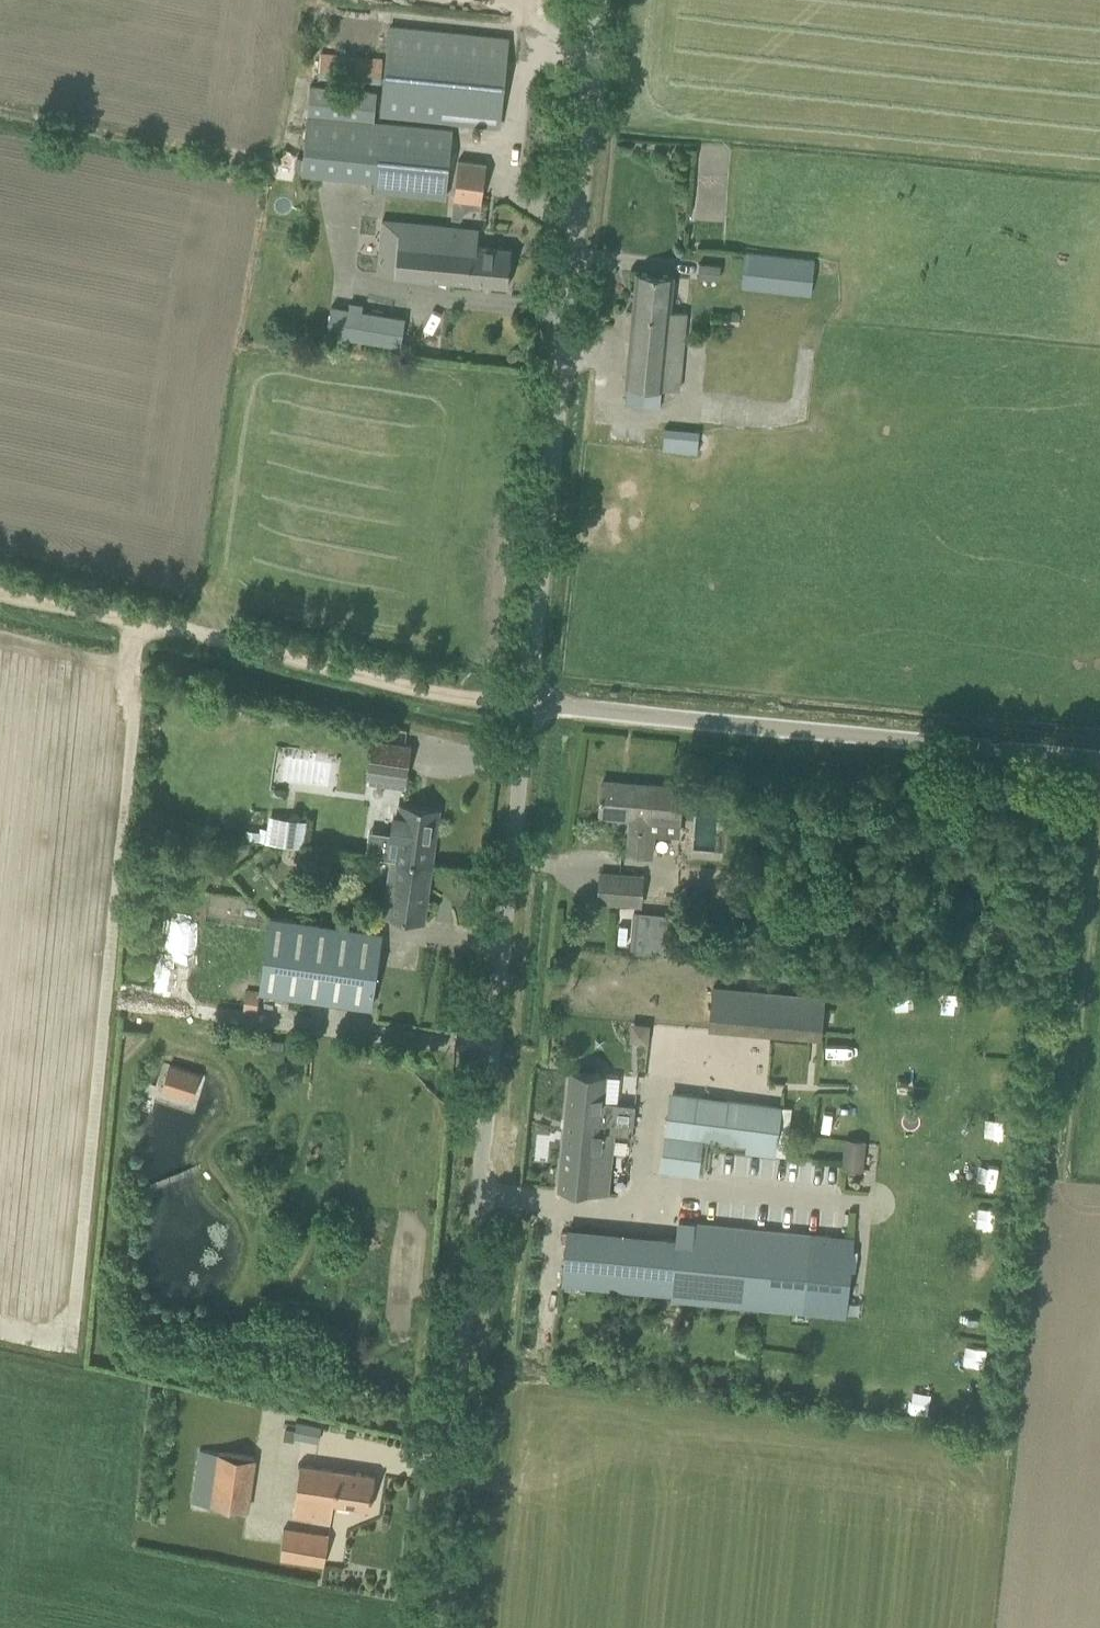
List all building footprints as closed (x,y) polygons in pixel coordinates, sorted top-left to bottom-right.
[(508,37),(389,25),(384,84),(381,114),(499,126),(508,37)] [(318,79),(380,83),(382,56),(321,52),(318,79)] [(445,197),(453,128),(374,120),(377,91),(311,85),(302,173),(376,180),(374,191),(445,197)] [(487,163),(458,159),(453,198),(481,202),(487,163)] [(384,216),(380,270),(486,284),(508,286),(511,248),(477,245),(479,228),(457,226),(384,216)] [(743,251),(741,288),(811,292),(813,255),(743,251)] [(699,262),(698,278),(719,279),(720,264),(699,262)] [(672,310),(676,275),(636,271),(625,384),(627,384),(625,404),(661,407),(661,388),(681,389),(689,312),(672,310)] [(402,344),(405,318),(363,312),(364,304),(350,302),(349,310),(332,307),(328,333),(402,344)] [(712,312),(712,324),(740,325),(741,313),(712,312)] [(698,450),(698,427),(662,426),(662,449),(698,450)] [(373,739),(368,769),(408,775),(412,744),(373,739)] [(602,781),(600,815),(618,816),(618,815),(631,816),(628,853),(644,854),(646,831),(678,834),(682,787),(649,785),(649,786),(627,785),(626,787),(621,787),(621,782),(602,781)] [(370,830),(367,852),(392,855),(431,861),(438,810),(416,807),(402,805),(399,832),(396,831),(395,834),(370,830)] [(269,815),(266,841),(304,846),(307,820),(269,815)] [(247,838),(259,840),(260,832),(248,831),(247,838)] [(431,861),(392,855),(384,915),(423,921),(431,861)] [(643,876),(601,873),(599,900),(640,904),(643,876)] [(704,912),(716,913),(717,901),(705,900),(704,912)] [(673,913),(638,911),(635,948),(670,951),(673,913)] [(371,1007),(381,933),(274,917),(263,992),(371,1007)] [(633,922),(621,921),(619,947),(631,948),(633,922)] [(713,986),(709,1030),(732,1032),(736,988),(713,986)] [(247,988),(245,1007),(258,1009),(261,991),(247,988)] [(787,992),(736,988),(732,1032),(783,1037),(787,992)] [(787,992),(783,1037),(821,1040),(824,995),(787,992)] [(651,1024),(633,1022),(630,1040),(648,1043),(651,1024)] [(757,1054),(737,1049),(732,1070),(771,1080),(781,1041),(762,1037),(757,1054)] [(831,1043),(831,1062),(847,1062),(847,1043),(831,1043)] [(167,1061),(157,1088),(192,1101),(202,1074),(167,1061)] [(570,1070),(559,1188),(610,1193),(615,1134),(632,1134),(635,1104),(617,1102),(620,1076),(603,1074),(570,1070)] [(762,1156),(763,1148),(776,1148),(781,1105),(701,1095),(679,1092),(672,1091),(661,1172),(696,1176),(701,1139),(746,1145),(745,1153),(762,1156)] [(985,1141),(1005,1142),(1006,1119),(986,1118),(985,1141)] [(847,1139),(844,1168),(862,1170),(865,1141),(847,1139)] [(678,1219),(675,1239),(568,1229),(562,1284),(760,1304),(848,1313),(855,1237),(836,1235),(678,1219)] [(911,1380),(907,1410),(929,1412),(932,1382),(911,1380)] [(318,1442),(321,1426),(297,1422),(294,1438),(318,1442)] [(190,1501),(248,1510),(256,1458),(198,1449),(190,1501)] [(294,1516),(309,1519),(331,1522),(334,1503),(370,1508),(375,1475),(353,1472),(303,1463),(294,1516)] [(329,1535),(284,1528),(279,1560),(324,1566),(329,1535)]
